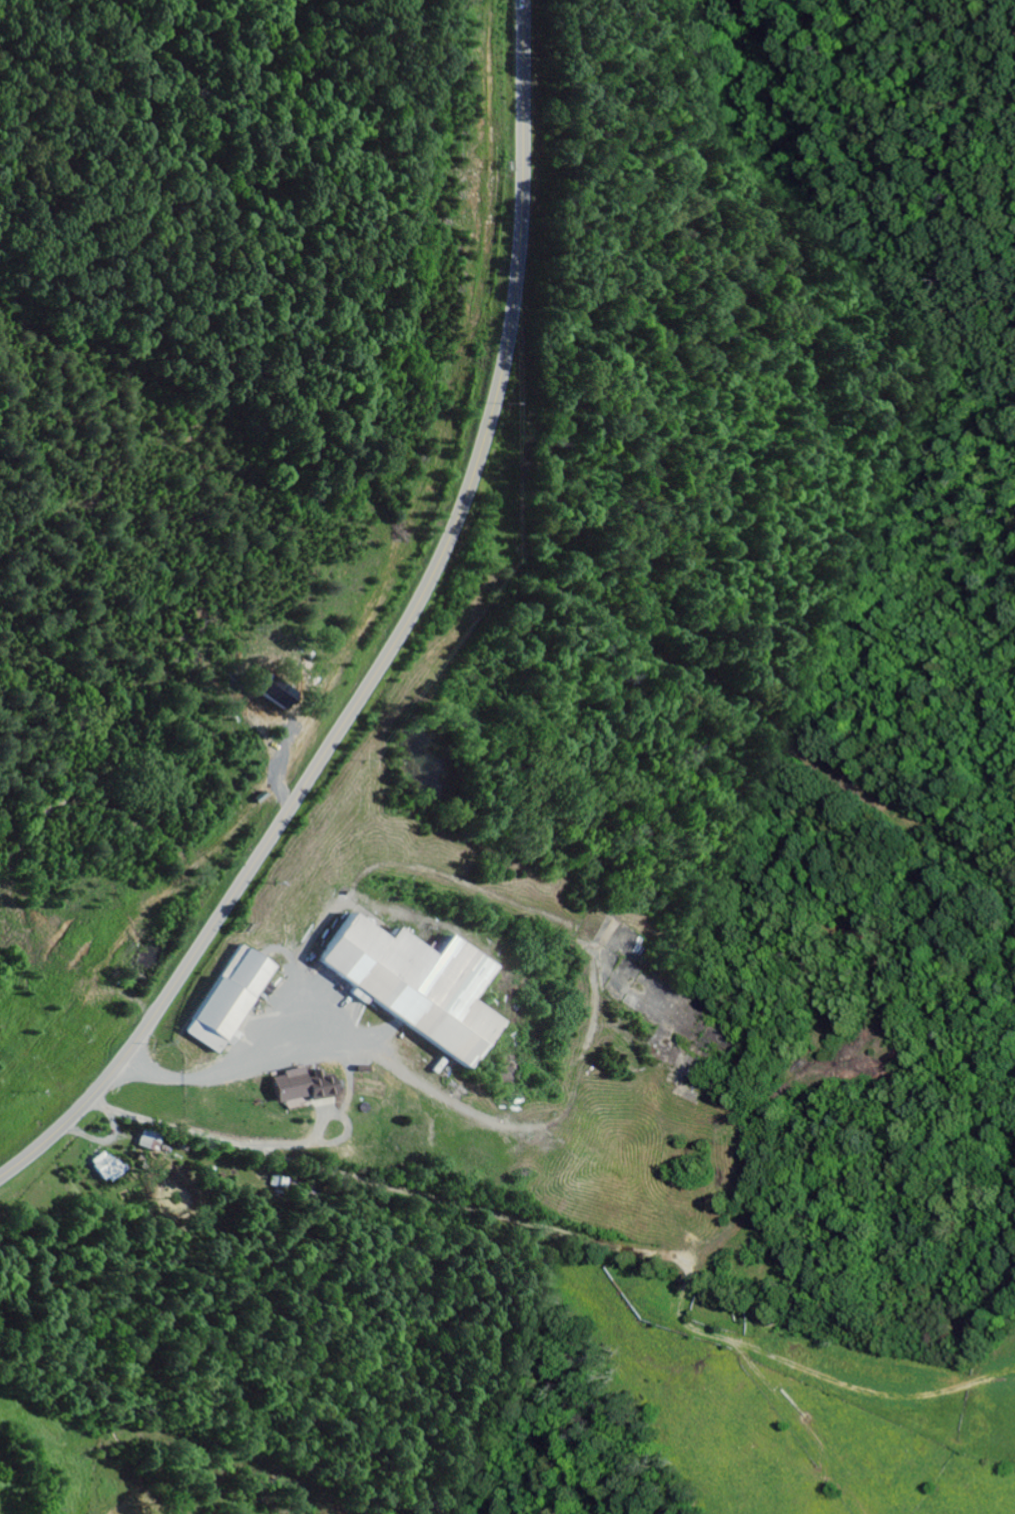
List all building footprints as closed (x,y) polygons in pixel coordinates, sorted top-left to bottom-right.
[(502,966),(457,935),(443,955),(404,928),(397,938),(359,912),(324,962),(359,987),(355,994),(372,1005),(376,999),(389,1008),(387,1011),(462,1063),(463,1061),(476,1069),(509,1021),(479,1000),(502,966)] [(191,1035),(226,1056),(279,964),(244,944),(191,1035)] [(343,1097),(339,1075),(325,1078),(324,1072),(309,1075),(308,1070),(277,1075),(282,1103),(313,1097),(314,1102),(343,1097)] [(165,1136),(146,1129),(140,1146),(159,1153),(165,1136)] [(109,1184),(127,1174),(112,1149),(94,1160),(109,1184)]
